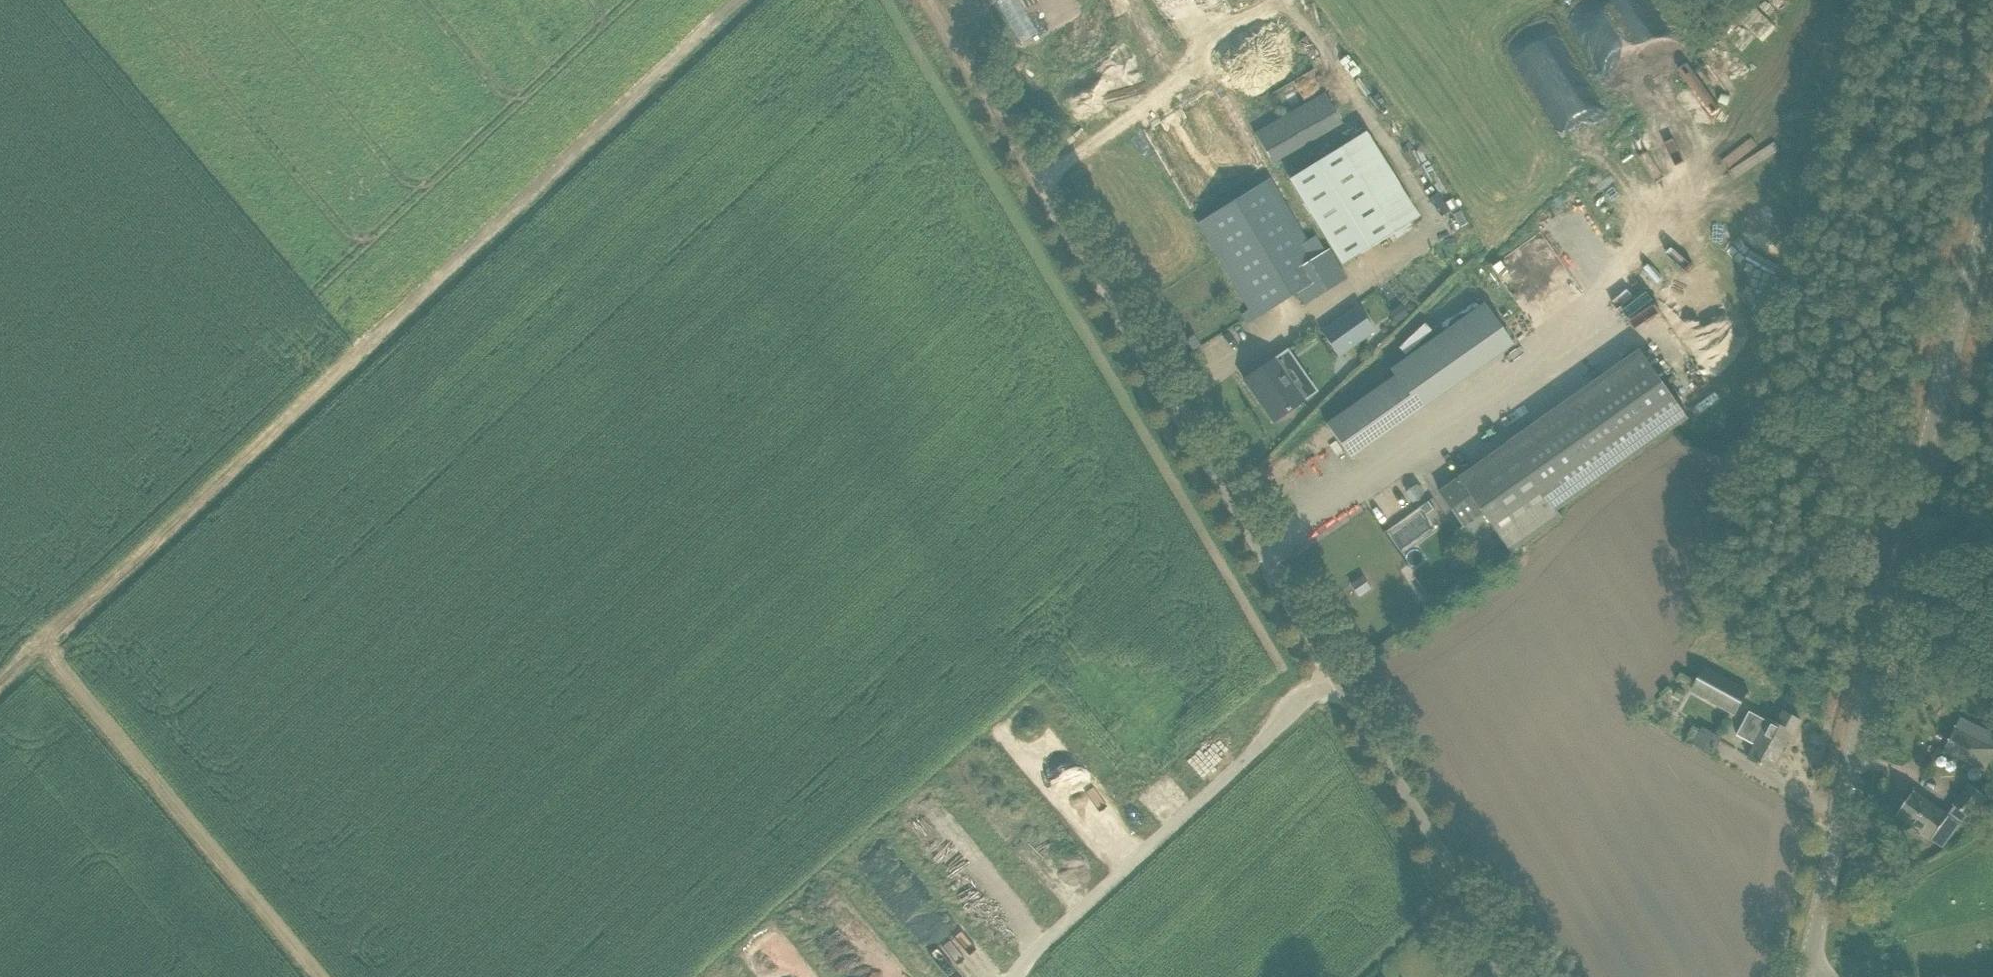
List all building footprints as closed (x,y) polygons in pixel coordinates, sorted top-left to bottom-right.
[(1291,29),(1233,29),(1233,86),(1291,86),(1291,29)] [(1711,114),(1730,101),(1698,55),(1679,68),(1711,114)] [(1254,133),(1270,162),(1340,123),(1324,94),(1254,133)] [(1365,132),(1288,180),(1341,265),(1418,218),(1365,132)] [(1612,183),(1606,190),(1622,205),(1628,199),(1612,183)] [(1274,188),(1203,231),(1250,310),(1242,315),(1247,324),(1296,294),(1303,305),(1346,279),(1328,249),(1325,252),(1316,238),(1307,243),(1274,188)] [(1394,376),(1342,413),(1325,424),(1349,458),(1511,344),(1482,303),(1389,369),(1394,376)] [(1400,306),(1389,314),(1395,322),(1406,314),(1400,306)] [(1320,333),(1337,357),(1373,332),(1356,307),(1320,333)] [(1640,349),(1439,490),(1466,528),(1476,542),(1495,529),(1512,553),(1562,517),(1558,511),(1689,418),(1640,349)] [(1244,380),(1273,421),(1302,401),(1315,391),(1287,350),(1273,360),(1244,380)] [(1360,578),(1350,585),(1358,596),(1367,589),(1360,578)] [(1691,694),(1733,717),(1747,692),(1704,669),(1691,694)] [(1680,700),(1685,691),(1678,687),(1673,696),(1680,700)] [(1748,758),(1771,771),(1791,733),(1793,734),(1800,720),(1784,711),(1777,724),(1769,720),(1768,721),(1749,712),(1737,735),(1755,745),(1748,758)] [(1943,750),(1976,767),(1992,733),(1960,717),(1943,750)] [(1721,740),(1700,728),(1692,744),(1712,755),(1721,740)] [(1964,790),(1953,805),(1954,806),(1967,816),(1969,817),(1979,801),(1984,794),(1969,783),(1964,790)] [(1914,791),(1896,815),(1931,840),(1938,830),(1950,839),(1967,816),(1954,806),(1948,815),(1914,791)]
